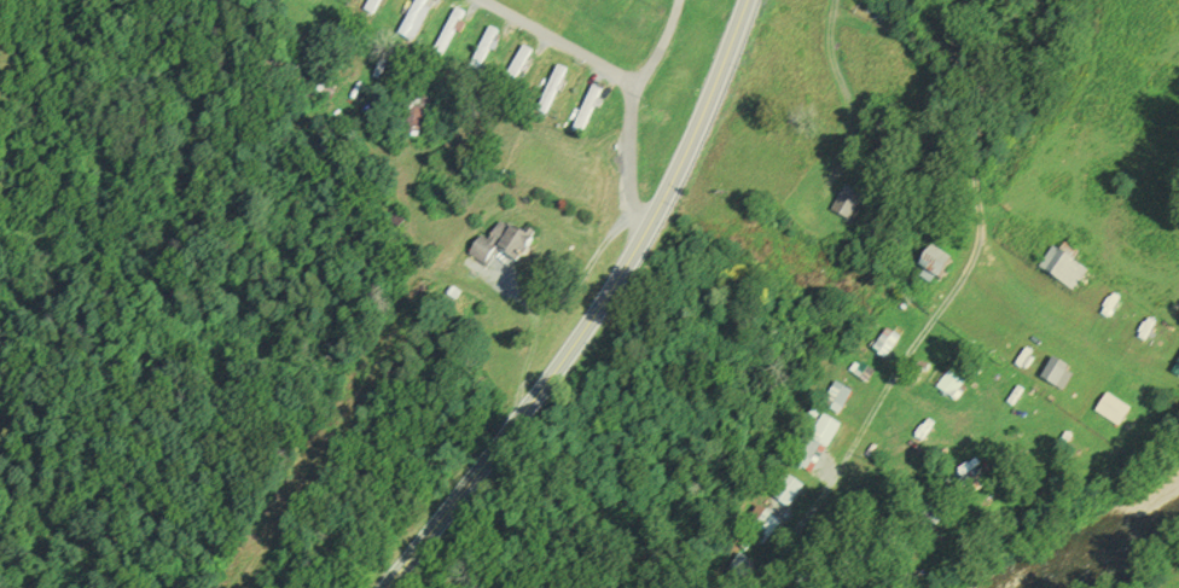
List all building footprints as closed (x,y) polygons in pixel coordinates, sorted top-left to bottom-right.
[(376,18),(384,0),(372,0),(366,14),(376,18)] [(399,37),(414,44),(436,0),(417,0),(399,37)] [(465,14),(456,10),(437,55),(446,59),(465,14)] [(501,34),(490,29),(469,69),(480,75),(501,34)] [(510,95),(534,53),(525,48),(501,90),(510,95)] [(569,71),(557,67),(540,114),(551,118),(569,71)] [(338,93),(320,84),(314,97),(332,106),(338,93)] [(608,93),(596,87),(573,131),(584,137),(608,93)] [(855,222),(834,211),(847,186),(869,197),(855,222)] [(499,252),(489,267),(470,254),(481,237),(488,241),(501,223),(534,245),(521,266),(499,252)] [(1040,267),(1055,248),(1088,272),(1074,291),(1040,267)] [(924,269),(937,249),(959,262),(946,283),(924,269)] [(888,328),(902,338),(888,359),(875,349),(888,328)] [(863,363),(876,372),(869,384),(855,375),(863,363)] [(954,365),(968,375),(953,396),(939,385),(954,365)] [(836,384),(852,395),(840,413),(824,402),(836,384)] [(825,417),(842,426),(832,444),(815,435),(825,417)] [(807,432),(820,441),(805,466),(792,459),(807,432)] [(789,476),(803,487),(785,510),(772,497),(789,476)] [(766,510),(784,523),(767,546),(749,534),(766,510)] [(817,586),(814,587),(792,587),(805,574),(817,586)]
